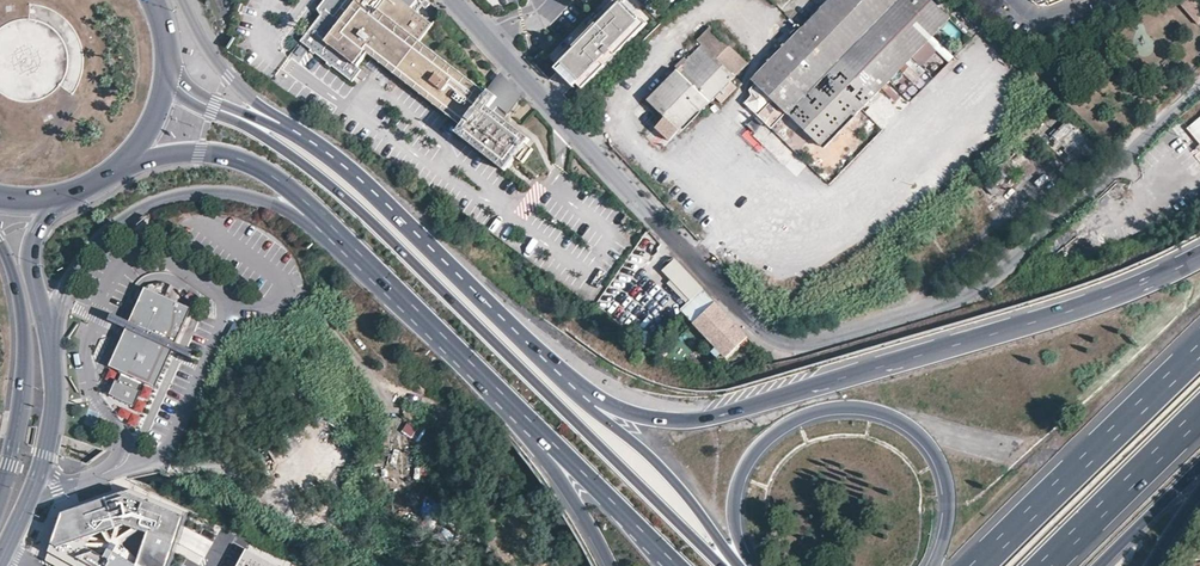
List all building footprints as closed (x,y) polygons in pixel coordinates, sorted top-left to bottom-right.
[(318,5),(319,13),(299,37),(351,78),(356,72),(366,79),(370,73),(357,62),(367,50),(460,123),(454,130),(503,169),(513,156),(524,143),(528,138),(501,116),(518,95),(508,84),(498,74),(485,90),(419,38),(435,19),(420,6),(424,0),(322,0),(318,5)] [(553,62),(581,89),(646,26),(620,0),(616,0),(553,62)] [(756,77),(767,88),(851,4),(848,0),(832,0),(756,77)] [(851,4),(767,88),(826,146),(951,18),(932,0),(848,0),(851,4)] [(1198,27),(1199,25),(1199,2),(1198,0),(1174,0),(1198,27)] [(658,126),(656,128),(670,143),(680,133),(681,134),(717,98),(723,103),(738,89),(732,82),(751,64),(714,28),(701,41),(704,45),(690,60),(686,57),(676,67),(679,70),(649,100),(662,116),(655,122),(658,126)] [(1050,95),(1027,118),(1032,123),(1055,99),(1050,95)] [(1047,130),(1057,141),(1061,138),(1069,146),(1066,149),(1059,156),(1068,166),(1091,142),(1073,124),(1072,125),(1062,115),(1047,130)] [(1187,128),(1199,144),(1199,117),(1187,128)] [(664,148),(670,143),(656,128),(651,134),(664,148)] [(1057,141),(1066,149),(1069,146),(1061,138),(1057,141)] [(532,149),(524,143),(513,156),(521,162),(532,149)] [(1012,163),(999,149),(991,158),(1002,170),(1004,171),(1012,163)] [(653,179),(646,185),(654,193),(661,187),(653,179)] [(721,309),(703,289),(682,309),(726,357),(747,337),(721,309)] [(146,290),(112,367),(122,371),(121,373),(123,374),(120,381),(118,380),(111,395),(137,406),(144,392),(141,390),(144,384),(147,385),(148,383),(158,387),(192,311),(146,290)] [(192,292),(178,292),(188,303),(192,292)] [(109,321),(115,324),(119,317),(113,314),(109,321)] [(186,348),(183,354),(190,357),(193,351),(186,348)] [(64,514),(46,560),(58,565),(170,565),(188,512),(131,491),(64,514)] [(247,552),(239,565),(272,565),(247,552)]
